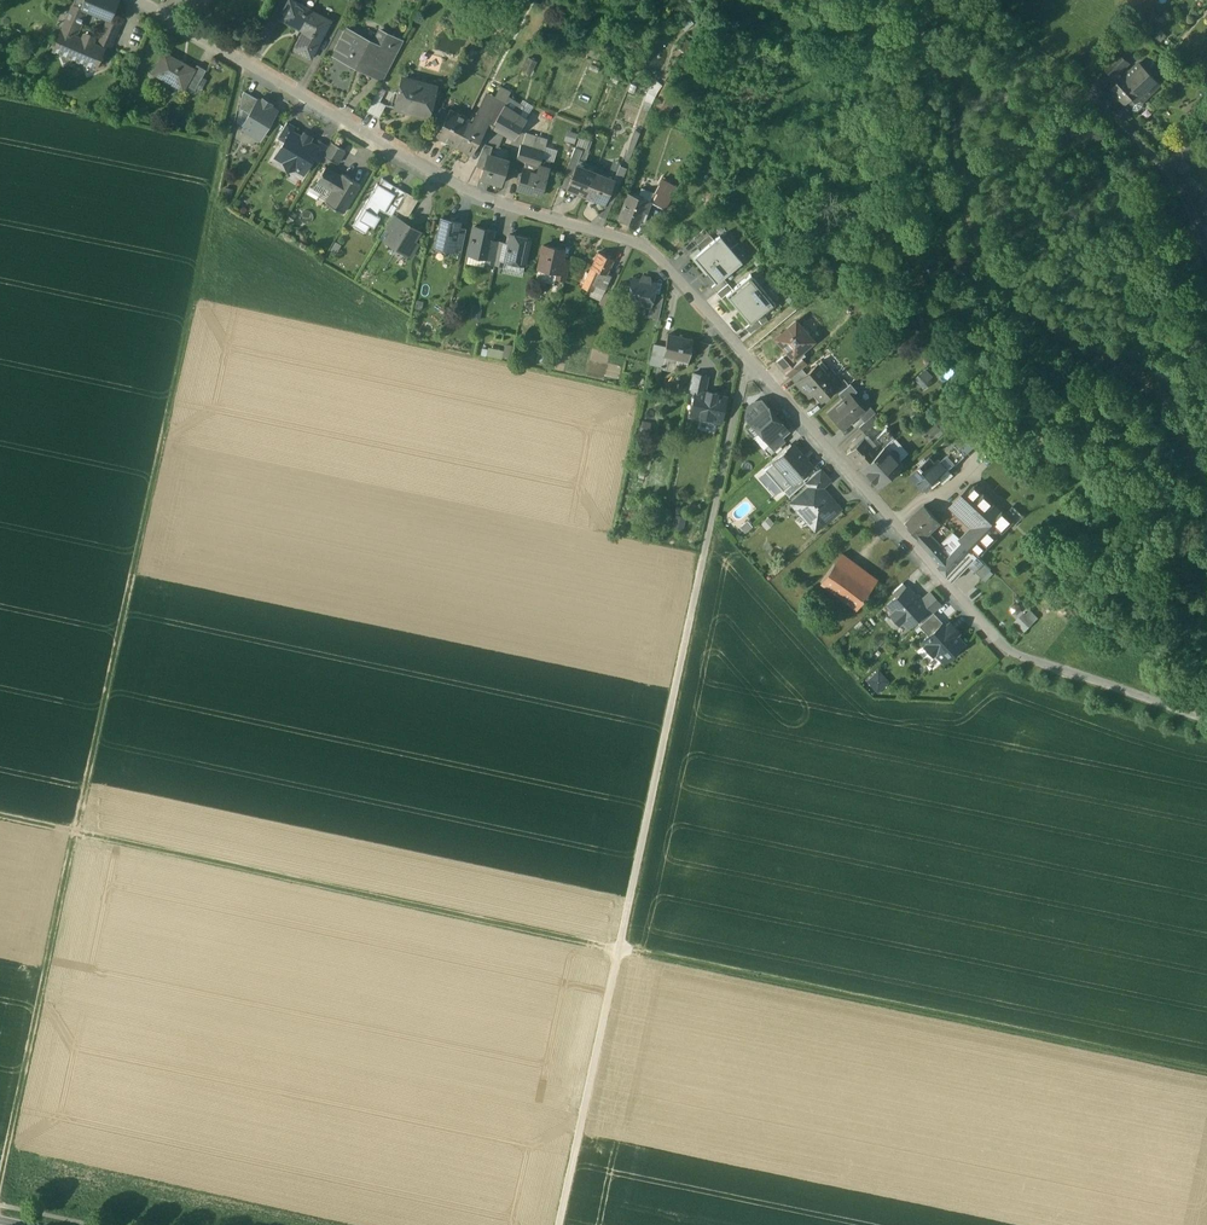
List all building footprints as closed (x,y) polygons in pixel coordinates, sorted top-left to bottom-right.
[(72,4),(73,4),(62,31),(75,37),(86,11),(86,9),(80,7),(83,0),(74,0),(72,4)] [(80,7),(86,9),(101,15),(107,0),(83,0),(80,7)] [(118,0),(107,0),(101,15),(109,18),(111,19),(119,1),(118,0)] [(331,22),(289,0),(279,20),(303,32),(294,51),(311,60),(331,22)] [(109,18),(99,40),(106,43),(116,21),(111,19),(109,18)] [(116,21),(106,43),(99,40),(94,38),(92,44),(104,49),(110,52),(122,24),(116,21)] [(380,31),(374,43),(347,29),(333,55),(350,64),(356,59),(363,62),(362,64),(377,72),(383,61),(395,39),(380,31)] [(75,37),(62,31),(54,49),(96,67),(104,49),(92,44),(94,38),(93,36),(87,34),(84,35),(82,40),(75,37)] [(395,39),(383,61),(392,65),(403,43),(395,39)] [(184,65),(174,60),(175,58),(165,53),(153,74),(163,80),(165,76),(184,87),(183,90),(184,91),(186,87),(195,70),(195,69),(185,64),(184,65)] [(1119,53),(1106,66),(1115,76),(1129,63),(1119,53)] [(432,55),(432,67),(440,67),(440,55),(432,55)] [(529,73),(536,62),(528,57),(522,69),(529,73)] [(1160,84),(1140,61),(1111,87),(1125,102),(1136,92),(1142,99),(1143,99),(1160,84)] [(195,70),(186,87),(195,92),(205,73),(196,67),(195,69),(195,70)] [(434,87),(402,79),(395,108),(427,116),(434,87)] [(511,93),(501,88),(495,99),(505,105),(508,98),(511,93)] [(258,99),(244,91),(242,95),(240,108),(249,114),(258,99)] [(1142,99),(1136,92),(1125,102),(1131,110),(1138,110),(1142,105),(1143,99),(1142,99)] [(382,97),(377,94),(367,113),(378,119),(385,105),(379,102),(382,97)] [(495,99),(492,97),(487,108),(481,120),(486,123),(483,129),(484,129),(490,132),(493,125),(505,106),(505,105),(495,99)] [(523,108),(508,98),(505,105),(505,106),(519,115),(523,108)] [(249,114),(242,126),(251,131),(250,133),(251,134),(252,134),(260,139),(263,134),(263,135),(277,110),(271,106),(271,105),(262,100),(261,101),(258,99),(249,114)] [(482,104),(475,117),(481,120),(487,108),(482,104)] [(519,115),(505,106),(493,125),(514,138),(526,120),(519,115)] [(466,119),(448,110),(440,127),(436,135),(453,144),(466,119)] [(475,117),(472,122),(466,119),(453,144),(472,153),(484,129),(483,129),(486,123),(481,120),(475,117)] [(294,127),(287,123),(278,137),(285,141),(291,131),(292,131),(294,127)] [(433,123),(426,137),(433,141),(436,135),(440,127),(433,123)] [(567,130),(565,139),(575,141),(576,132),(567,130)] [(292,131),(291,131),(285,141),(281,147),(286,150),(281,160),(299,170),(304,161),(309,164),(313,158),(319,147),(292,131)] [(548,140),(527,133),(523,146),(544,153),(548,140)] [(1194,147),(1181,137),(1172,148),(1185,157),(1194,147)] [(345,150),(331,142),(328,147),(323,156),(337,164),(345,150)] [(319,147),(313,158),(320,162),(323,156),(328,147),(321,143),(319,147)] [(493,147),(485,144),(479,163),(486,165),(490,155),(493,147)] [(523,146),(521,145),(517,160),(525,163),(539,167),(542,159),(544,153),(523,146)] [(575,148),(569,163),(576,165),(577,166),(579,161),(583,151),(575,148)] [(552,155),(544,153),(542,159),(549,162),(552,155)] [(490,155),(486,165),(485,169),(483,168),(480,177),(501,185),(509,161),(490,155)] [(549,162),(542,159),(540,166),(548,169),(550,162),(549,162)] [(596,168),(579,161),(577,166),(576,165),(575,168),(594,175),(596,168)] [(539,167),(525,163),(523,169),(536,173),(537,169),(538,170),(539,167)] [(569,163),(559,187),(566,190),(575,168),(576,165),(569,163)] [(626,168),(618,165),(614,175),(613,180),(614,180),(620,183),(626,168)] [(360,184),(343,173),(341,176),(325,167),(317,181),(333,190),(325,202),(343,213),(360,184)] [(594,175),(575,168),(566,190),(585,197),(594,175)] [(614,175),(596,168),(594,175),(612,183),(614,180),(613,180),(614,175)] [(538,170),(537,169),(536,173),(523,169),(517,189),(540,196),(546,176),(547,172),(538,170)] [(612,183),(594,175),(585,197),(604,204),(605,201),(612,183)] [(404,190),(382,177),(354,224),(366,231),(370,224),(374,227),(381,216),(378,214),(381,209),(390,214),(394,207),(404,190)] [(620,183),(614,180),(612,183),(605,201),(612,204),(620,183)] [(656,193),(656,194),(662,197),(657,205),(665,210),(678,187),(663,180),(656,193)] [(656,193),(642,188),(639,197),(648,200),(651,201),(651,202),(657,205),(662,197),(656,194),(656,193)] [(418,198),(404,190),(394,207),(408,216),(418,198)] [(639,197),(629,193),(626,204),(644,210),(648,200),(639,197)] [(644,210),(626,204),(620,219),(638,226),(643,211),(644,210)] [(721,214),(714,220),(718,225),(725,218),(721,214)] [(399,221),(394,218),(388,228),(393,231),(399,221)] [(460,222),(441,218),(435,247),(454,251),(454,248),(459,227),(460,222)] [(418,232),(399,221),(393,231),(387,240),(411,254),(417,245),(412,242),(418,232)] [(493,230),(474,226),(468,254),(486,258),(487,258),(491,240),(493,230)] [(466,229),(459,227),(454,248),(461,250),(466,229)] [(388,228),(382,237),(387,240),(393,231),(388,228)] [(694,238),(698,244),(709,234),(705,229),(694,238)] [(530,238),(509,234),(507,244),(504,260),(505,260),(524,264),(530,238)] [(698,244),(703,249),(714,240),(709,234),(698,244)] [(694,257),(706,270),(731,249),(720,235),(714,240),(703,249),(694,257)] [(491,240),(487,258),(486,258),(486,262),(495,263),(499,242),(491,240)] [(507,244),(499,242),(495,263),(504,265),(505,260),(504,260),(507,244)] [(556,248),(543,245),(538,268),(557,272),(559,272),(562,258),(563,253),(559,252),(556,248)] [(706,270),(717,283),(723,278),(742,262),(731,249),(706,270)] [(614,260),(599,252),(591,268),(602,272),(604,266),(610,269),(614,260)] [(570,260),(562,258),(559,272),(557,272),(555,279),(565,281),(570,260)] [(610,269),(604,266),(602,272),(607,275),(607,274),(610,269)] [(602,272),(591,268),(586,280),(595,285),(605,289),(611,276),(607,274),(607,275),(602,272)] [(732,289),(726,294),(751,323),(763,313),(775,303),(750,273),(732,289)] [(650,280),(641,278),(641,281),(632,279),(628,302),(628,304),(636,306),(638,304),(649,306),(650,307),(653,295),(655,284),(649,283),(650,280)] [(717,283),(712,287),(717,293),(728,283),(723,278),(717,283)] [(595,285),(586,280),(582,287),(592,292),(595,285)] [(732,289),(728,283),(717,293),(721,298),(726,294),(732,289)] [(610,295),(604,292),(599,303),(605,306),(610,295)] [(663,297),(653,295),(650,307),(649,306),(647,316),(658,318),(663,297)] [(479,319),(481,308),(473,306),(472,318),(479,319)] [(751,323),(746,327),(751,332),(767,319),(763,313),(751,323)] [(796,321),(782,333),(781,332),(774,338),(780,346),(781,345),(788,352),(776,362),(786,373),(802,359),(806,356),(802,351),(813,341),(808,335),(811,332),(804,325),(801,327),(796,321)] [(690,340),(674,337),(675,336),(674,335),(673,338),(668,336),(668,334),(665,346),(663,356),(664,356),(664,355),(677,358),(677,359),(678,359),(679,356),(687,357),(686,361),(687,361),(692,339),(691,339),(690,340)] [(665,346),(653,343),(649,365),(661,367),(663,356),(665,346)] [(677,358),(664,355),(664,356),(663,356),(661,367),(675,370),(677,359),(677,358)] [(687,357),(679,356),(678,359),(677,359),(676,364),(686,366),(687,361),(686,361),(687,357)] [(802,359),(786,373),(791,378),(802,368),(807,364),(802,359)] [(807,373),(797,382),(797,383),(809,397),(815,392),(822,399),(834,388),(841,382),(840,381),(822,360),(807,373)] [(913,378),(924,389),(935,379),(924,367),(913,378)] [(791,378),(796,384),(797,383),(797,382),(807,373),(802,368),(791,378)] [(707,376),(692,373),(689,390),(696,392),(704,394),(704,393),(707,376)] [(841,382),(834,388),(839,394),(849,384),(844,378),(840,381),(841,382)] [(839,394),(838,394),(843,399),(848,396),(849,398),(857,391),(851,383),(849,384),(839,394)] [(707,391),(706,393),(704,393),(704,394),(696,392),(691,414),(699,415),(700,419),(710,421),(713,418),(721,420),(726,398),(716,396),(717,393),(707,391)] [(849,398),(848,396),(843,399),(828,413),(842,429),(862,411),(849,398)] [(786,430),(765,406),(764,407),(759,402),(753,403),(748,407),(747,415),(750,419),(760,430),(771,442),(771,443),(779,437),(786,430)] [(871,406),(859,417),(864,423),(872,416),(876,412),(871,406)] [(864,423),(859,428),(864,433),(877,422),(872,416),(864,423)] [(750,419),(745,424),(745,427),(753,437),(760,430),(750,419)] [(965,426),(951,441),(954,444),(964,454),(979,440),(965,426)] [(893,437),(886,429),(877,438),(881,442),(874,449),(877,452),(884,446),(893,437)] [(779,437),(771,443),(771,442),(763,449),(769,455),(784,443),(779,437)] [(874,449),(863,437),(846,451),(861,467),(877,452),(874,449)] [(954,444),(943,455),(953,466),(964,454),(954,444)] [(793,445),(774,461),(774,462),(771,464),(777,472),(780,469),(792,483),(793,483),(800,476),(812,466),(793,445)] [(877,452),(861,467),(877,484),(900,464),(897,460),(899,458),(899,454),(895,450),(891,450),(889,451),(884,446),(877,452)] [(934,462),(929,456),(910,474),(918,482),(920,481),(929,490),(939,480),(937,477),(947,468),(938,458),(934,462)] [(805,482),(810,487),(816,482),(821,488),(830,480),(820,469),(805,482)] [(800,476),(793,483),(792,483),(784,491),(789,496),(805,482),(800,476)] [(810,487),(792,503),(812,525),(819,518),(821,521),(826,521),(829,518),(830,515),(838,507),(831,500),(828,500),(825,496),(825,493),(821,488),(816,482),(810,487)] [(1003,516),(971,485),(958,499),(966,507),(960,512),(974,526),(961,540),(963,542),(976,554),(1007,521),(1008,520),(1003,516)] [(924,506),(906,523),(920,538),(926,532),(937,520),(924,506)] [(1018,518),(1010,510),(1003,516),(1008,520),(1007,521),(1011,525),(1018,518)] [(673,526),(683,528),(685,516),(675,515),(673,526)] [(933,541),(928,535),(922,540),(920,542),(925,548),(933,541)] [(933,541),(925,548),(931,554),(939,547),(933,541)] [(963,542),(949,556),(948,557),(940,565),(939,566),(952,581),(969,565),(977,556),(976,554),(963,542)] [(1039,554),(1027,542),(1022,548),(1034,560),(1039,554)] [(944,549),(940,545),(939,547),(931,554),(940,565),(948,557),(943,552),(944,549)] [(878,579),(842,553),(834,564),(870,589),(878,579)] [(985,563),(978,556),(977,556),(969,565),(976,572),(985,563)] [(985,563),(976,572),(983,579),(992,570),(985,563)] [(870,589),(834,564),(821,581),(857,607),(870,589)] [(933,612),(943,604),(930,590),(919,599),(907,586),(884,607),(899,624),(908,616),(913,622),(919,616),(923,621),(933,612)] [(1014,621),(1025,631),(1035,620),(1025,610),(1014,621)] [(923,621),(919,626),(928,636),(943,623),(933,612),(923,621)] [(928,636),(924,640),(927,644),(925,646),(933,654),(935,652),(944,662),(963,644),(944,622),(943,623),(928,636)] [(877,668),(866,679),(878,692),(890,680),(877,668)]
